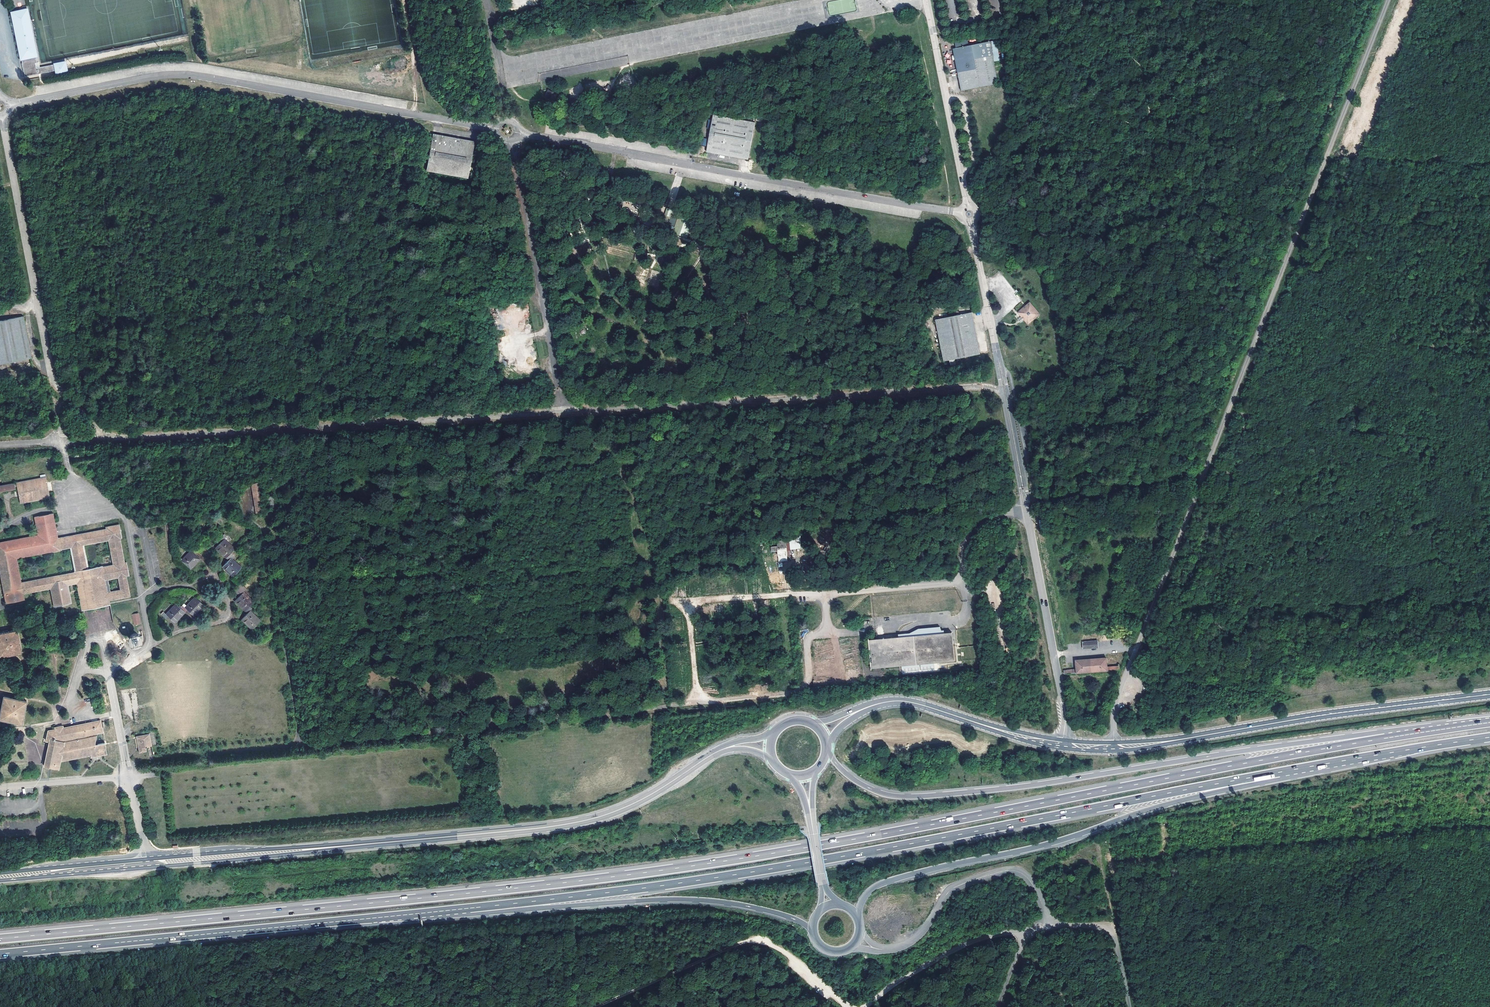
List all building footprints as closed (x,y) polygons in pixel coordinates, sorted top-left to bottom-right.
[(27,10),(12,13),(25,76),(56,70),(57,75),(66,73),(65,63),(38,68),(27,10)] [(955,57),(961,90),(999,83),(991,40),(969,44),(968,36),(955,39),(956,47),(953,48),(955,57)] [(83,83),(84,85),(97,83),(96,80),(91,81),(91,77),(78,79),(79,83),(83,83)] [(545,94),(550,97),(553,92),(548,89),(545,94)] [(714,113),(706,151),(712,152),(749,159),(756,121),(714,113)] [(438,134),(432,133),(425,170),(467,178),(475,140),(438,134)] [(625,196),(624,202),(637,205),(638,201),(633,200),(634,197),(625,196)] [(666,208),(664,215),(670,217),(672,210),(666,208)] [(673,235),(687,237),(690,221),(677,219),(673,235)] [(1030,301),(1018,311),(1022,316),(1023,317),(1024,319),(1028,323),(1040,313),(1030,301)] [(972,312),(935,319),(943,361),(981,354),(972,312)] [(31,358),(23,315),(0,320),(0,363),(31,358)] [(1042,423),(1036,428),(1044,439),(1050,434),(1042,423)] [(83,452),(74,454),(75,460),(84,459),(83,452)] [(16,483),(16,484),(15,484),(14,483),(0,486),(0,492),(16,489),(15,487),(17,486),(20,502),(50,496),(46,477),(16,483)] [(251,483),(255,513),(264,512),(259,482),(251,483)] [(58,537),(53,513),(34,516),(37,534),(0,542),(0,578),(5,603),(24,599),(24,593),(50,588),(54,607),(71,603),(68,585),(76,583),(80,605),(110,600),(130,596),(126,576),(130,575),(127,561),(125,561),(120,538),(122,537),(119,524),(105,526),(106,528),(58,537)] [(222,566),(232,576),(242,566),(229,554),(235,548),(225,538),(215,548),(228,560),(222,566)] [(194,547),(181,560),(190,569),(201,558),(196,554),(199,552),(194,547)] [(240,594),(234,600),(247,613),(241,619),(251,630),(261,620),(248,608),(254,601),(244,591),(246,589),(243,586),(238,592),(240,594)] [(163,610),(160,613),(166,618),(168,616),(175,623),(187,610),(194,616),(204,605),(194,596),(184,606),(182,604),(180,606),(176,602),(166,612),(163,610)] [(110,605),(110,600),(80,605),(81,611),(110,605)] [(910,632),(897,634),(898,636),(869,639),(872,668),(955,661),(952,631),(945,631),(944,630),(944,628),(942,628),(938,625),(918,627),(910,632)] [(21,652),(17,629),(0,633),(0,656),(21,652)] [(141,639),(141,637),(141,636),(140,634),(139,633),(138,632),(136,631),(134,631),(133,631),(131,632),(129,633),(128,634),(128,636),(127,637),(127,639),(128,641),(129,642),(130,644),(132,644),(133,645),(135,645),(137,644),(138,643),(140,642),(141,641),(141,639)] [(1082,649),(1098,648),(1098,641),(1082,642),(1082,649)] [(1064,673),(1121,669),(1121,663),(1117,663),(1117,665),(1108,665),(1107,657),(1076,659),(1076,668),(1063,669),(1064,673)] [(21,722),(26,700),(4,696),(0,715),(0,718),(19,722),(21,722)] [(48,741),(44,765),(58,769),(61,760),(90,754),(90,757),(107,754),(105,742),(95,744),(98,733),(103,732),(100,720),(64,727),(54,729),(47,730),(45,741),(48,741)] [(136,736),(139,753),(147,751),(147,747),(152,746),(149,733),(136,736)]
